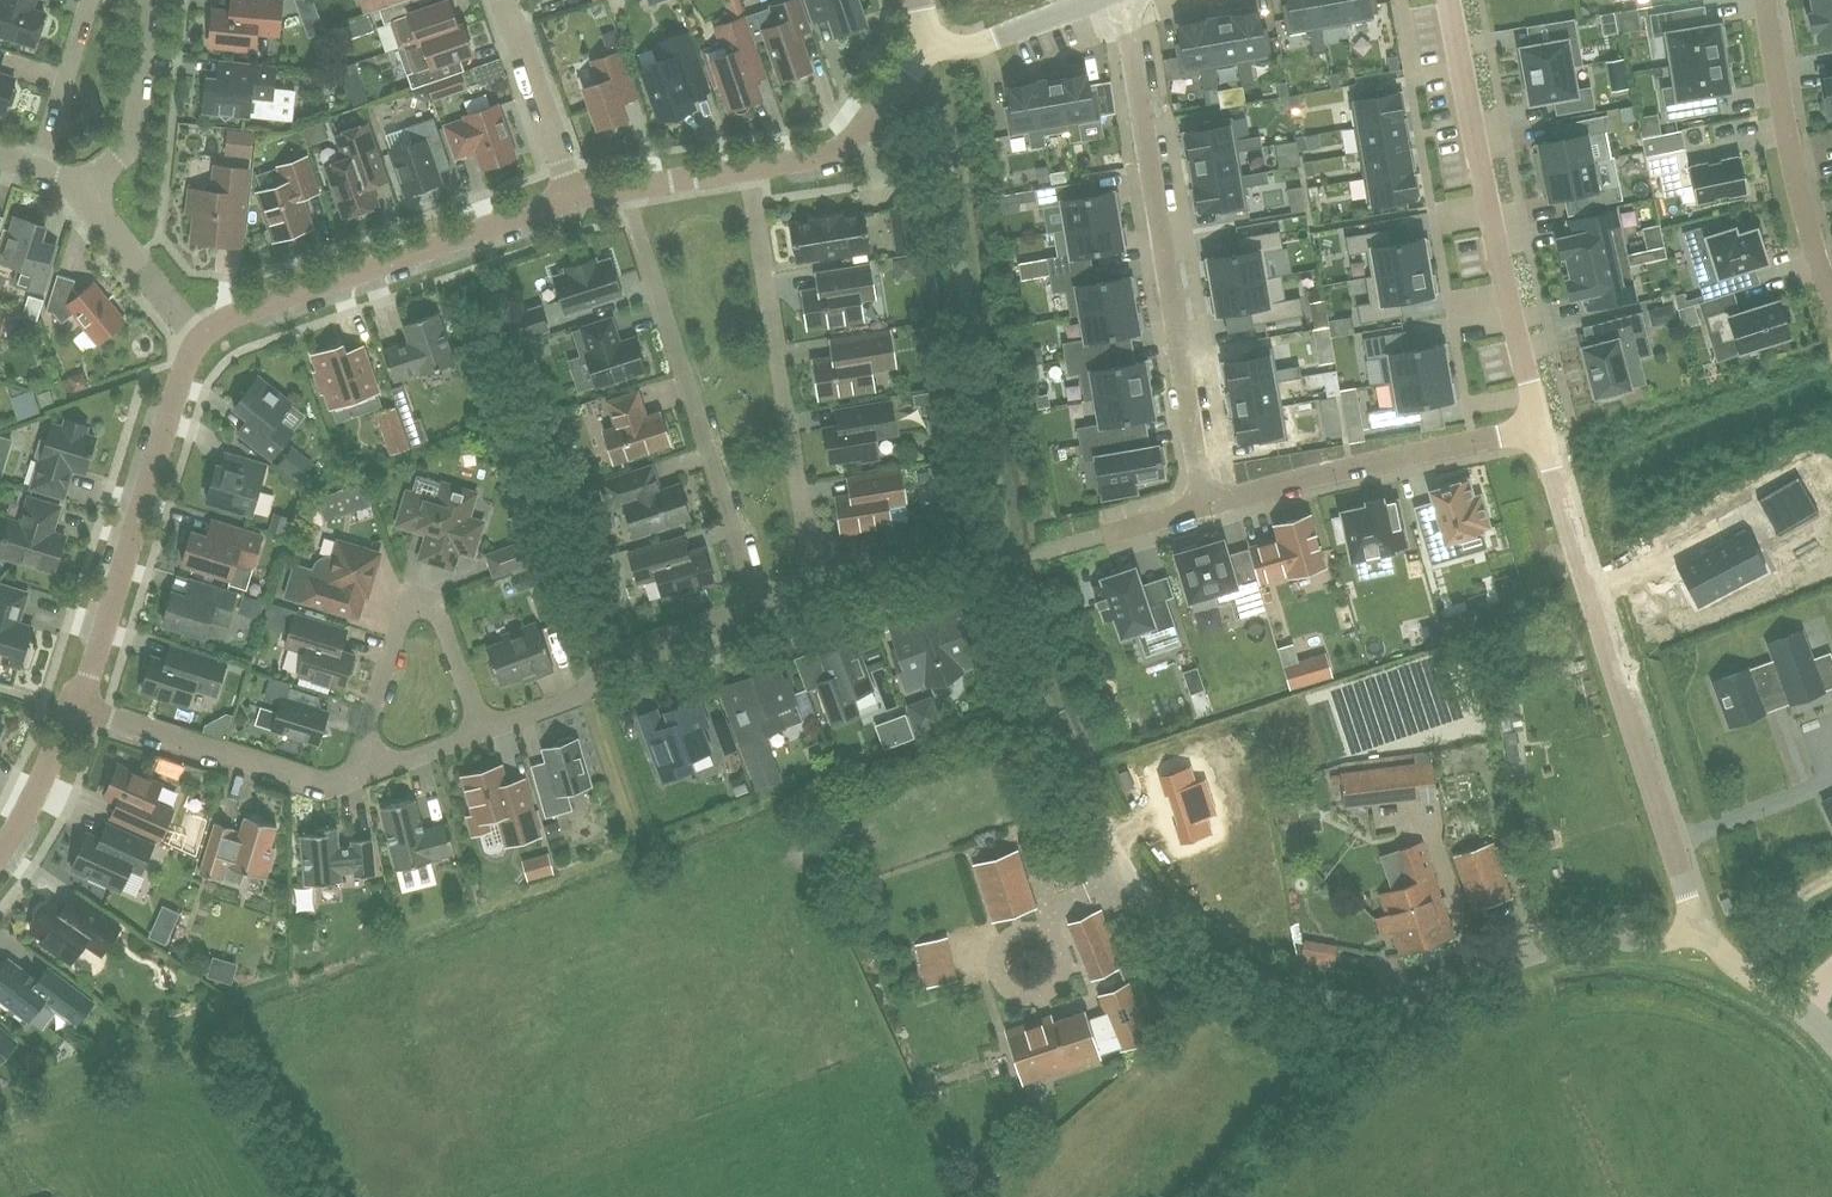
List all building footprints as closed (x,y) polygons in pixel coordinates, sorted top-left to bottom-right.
[(34,45),(39,32),(43,31),(47,20),(43,17),(44,14),(32,9),(35,0),(0,0),(0,35),(34,45)] [(213,16),(209,18),(208,28),(211,30),(210,45),(254,49),(256,32),(277,34),(281,1),(269,0),(231,0),(230,3),(230,12),(213,10),(213,16)] [(365,14),(379,9),(405,0),(360,0),(365,14)] [(390,22),(398,44),(402,43),(403,46),(417,41),(458,27),(449,0),(415,12),(413,5),(411,0),(405,0),(379,9),(384,24),(390,22)] [(765,36),(780,80),(791,76),(796,79),(805,76),(807,70),(810,69),(797,33),(803,31),(809,29),(799,0),(791,0),(770,7),(771,8),(746,17),(754,40),(765,36)] [(813,21),(822,19),(829,16),(835,34),(865,24),(857,0),(807,0),(813,21)] [(1309,31),(1313,54),(1325,52),(1321,29),(1320,29),(1315,0),(1288,0),(1289,4),(1282,5),(1287,35),(1309,31)] [(1320,29),(1321,29),(1346,24),(1342,0),(1315,0),(1320,29)] [(1379,18),(1376,0),(1342,0),(1346,24),(1379,18)] [(1813,12),(1809,13),(1812,31),(1816,30),(1818,39),(1831,37),(1831,0),(1811,0),(1813,12)] [(1256,6),(1240,9),(1241,13),(1235,14),(1231,15),(1230,15),(1239,63),(1238,63),(1242,87),(1254,85),(1250,61),(1272,57),(1267,28),(1260,29),(1256,6)] [(1672,66),(1724,57),(1722,46),(1727,45),(1723,27),(1719,28),(1718,24),(1706,26),(1687,29),(1685,19),(1684,10),(1651,16),(1654,36),(1667,34),(1672,66)] [(1231,11),(1214,14),(1215,18),(1209,19),(1205,20),(1213,68),(1214,67),(1238,63),(1239,63),(1230,15),(1231,15),(1231,11)] [(716,86),(721,84),(730,108),(732,108),(734,111),(737,113),(741,113),(745,112),(748,109),(749,106),(748,102),(759,98),(753,80),(759,78),(766,75),(754,40),(746,17),(717,27),(724,48),(705,55),(716,86)] [(1218,88),(1214,67),(1213,68),(1205,20),(1200,20),(1195,21),(1194,17),(1178,20),(1182,43),(1175,44),(1180,74),(1200,70),(1204,90),(1217,88),(1218,88)] [(463,25),(458,27),(417,41),(403,46),(413,71),(406,74),(412,89),(427,84),(442,78),(440,71),(438,64),(472,52),(463,25)] [(641,68),(659,119),(693,108),(689,98),(699,94),(707,91),(687,33),(653,45),(659,62),(641,68)] [(1520,47),(1525,75),(1572,67),(1567,39),(1520,47)] [(627,118),(622,104),(629,101),(637,98),(621,51),(592,61),(599,82),(583,88),(597,128),(627,118)] [(1397,56),(1387,57),(1390,71),(1399,70),(1397,56)] [(1668,119),(1701,114),(1699,104),(1698,95),(1717,92),(1729,90),(1729,86),(1733,86),(1730,67),(1725,68),(1724,57),(1672,66),(1675,87),(1663,89),(1668,119)] [(203,111),(221,113),(225,120),(231,114),(278,119),(280,89),(273,88),(275,68),(240,64),(241,62),(218,60),(217,70),(217,79),(206,78),(203,111)] [(1525,75),(1530,103),(1561,98),(1562,105),(1564,112),(1593,107),(1590,88),(1576,90),(1572,67),(1525,75)] [(1069,76),(1060,78),(1059,74),(1058,74),(1067,126),(1070,142),(1081,140),(1078,124),(1101,120),(1096,90),(1089,92),(1085,69),(1068,72),(1069,76)] [(341,76),(352,105),(368,100),(357,70),(341,76)] [(442,78),(427,84),(432,99),(464,88),(459,72),(442,78)] [(3,115),(6,106),(9,107),(13,105),(17,92),(15,88),(12,87),(14,78),(0,74),(0,114),(3,115)] [(1034,83),(1042,130),(1045,146),(1046,146),(1044,136),(1067,132),(1069,142),(1070,142),(1067,126),(1058,74),(1043,76),(1044,81),(1034,83)] [(1329,77),(1331,89),(1342,87),(1340,75),(1329,77)] [(1010,105),(1003,107),(1008,136),(1028,132),(1030,149),(1045,146),(1042,130),(1034,83),(1024,84),(1023,80),(1006,83),(1010,105)] [(1286,82),(1277,83),(1279,98),(1288,96),(1286,82)] [(1350,101),(1355,127),(1402,119),(1402,118),(1401,114),(1400,109),(1405,108),(1402,92),(1385,94),(1384,87),(1360,92),(1361,99),(1350,101)] [(1217,88),(1204,90),(1206,99),(1218,97),(1217,91),(1217,88)] [(1234,93),(1236,105),(1245,103),(1243,92),(1234,93)] [(1298,95),(1289,96),(1291,110),(1300,109),(1298,95)] [(483,168),(498,163),(502,165),(509,162),(511,158),(516,156),(495,101),(462,113),(466,119),(445,126),(456,157),(467,152),(476,149),(483,168)] [(1619,108),(1622,123),(1637,120),(1634,104),(1619,108)] [(1535,154),(1538,173),(1592,162),(1592,161),(1587,135),(1610,130),(1607,115),(1570,122),(1571,130),(1573,136),(1537,144),(1539,153),(1535,154)] [(1190,155),(1190,158),(1238,150),(1238,151),(1262,147),(1262,146),(1261,145),(1260,135),(1236,139),(1232,117),(1203,122),(1204,129),(1181,133),(1184,149),(1188,148),(1190,155)] [(1359,152),(1407,144),(1406,140),(1405,134),(1409,134),(1406,117),(1402,118),(1402,119),(1355,127),(1359,152)] [(385,134),(406,194),(440,183),(428,151),(436,148),(443,146),(434,118),(385,134)] [(379,185),(387,182),(367,125),(336,136),(345,160),(326,166),(344,216),(351,214),(355,216),(368,212),(370,207),(377,205),(371,188),(379,185)] [(1277,133),(1260,135),(1261,145),(1262,146),(1278,143),(1277,133)] [(1307,150),(1305,136),(1296,137),(1298,151),(1307,150)] [(217,139),(217,161),(244,162),(244,139),(217,139)] [(1411,170),(1415,170),(1413,153),(1408,154),(1407,149),(1407,144),(1359,152),(1363,178),(1411,170)] [(1186,158),(1188,175),(1193,174),(1195,184),(1242,176),(1242,175),(1238,151),(1238,150),(1190,158),(1186,158)] [(1699,164),(1688,166),(1696,203),(1707,201),(1715,200),(1715,198),(1728,195),(1729,197),(1748,193),(1740,155),(1721,159),(1721,161),(1707,164),(1707,162),(1699,164)] [(275,240),(311,228),(300,198),(309,195),(317,192),(306,158),(279,167),(285,184),(258,193),(275,240)] [(1598,160),(1592,161),(1592,162),(1538,173),(1542,191),(1547,190),(1549,200),(1584,193),(1585,200),(1587,207),(1622,200),(1619,185),(1604,188),(1598,160)] [(1315,175),(1313,161),(1303,162),(1306,176),(1315,175)] [(191,189),(189,214),(195,215),(192,242),(231,246),(239,247),(248,169),(215,166),(213,191),(191,189)] [(1283,168),(1286,181),(1300,179),(1298,166),(1283,168)] [(1420,195),(1417,179),(1413,180),(1412,174),(1411,170),(1363,178),(1368,204),(1379,202),(1381,209),(1404,205),(1403,198),(1420,195)] [(1050,173),(1051,183),(1066,181),(1064,171),(1050,173)] [(1242,176),(1195,184),(1196,194),(1192,195),(1195,211),(1217,207),(1219,214),(1248,209),(1244,187),(1268,183),(1266,171),(1242,175),(1242,176)] [(1077,182),(1034,189),(1038,208),(1061,204),(1065,229),(1117,220),(1116,210),(1120,210),(1118,194),(1113,194),(1113,192),(1080,197),(1079,190),(1077,182)] [(1319,200),(1317,186),(1308,188),(1310,202),(1319,200)] [(900,208),(891,209),(897,251),(916,248),(909,206),(900,208)] [(1566,257),(1568,267),(1626,254),(1617,211),(1588,217),(1568,222),(1568,224),(1569,228),(1570,233),(1571,235),(1557,238),(1561,257),(1566,257)] [(791,225),(797,260),(820,256),(821,259),(868,252),(862,214),(838,218),(838,215),(814,219),(815,221),(791,225)] [(0,237),(0,261),(19,267),(14,283),(42,292),(59,240),(50,237),(43,235),(45,227),(14,217),(10,230),(4,228),(1,237),(0,237)] [(1117,220),(1065,229),(1070,254),(1046,258),(1049,275),(1092,268),(1091,261),(1090,254),(1122,248),(1122,245),(1126,244),(1124,228),(1119,229),(1117,220)] [(1733,282),(1731,273),(1766,262),(1756,229),(1736,235),(1734,228),(1706,237),(1719,277),(1700,283),(1706,301),(1736,291),(1733,282)] [(1388,229),(1345,236),(1348,255),(1366,252),(1370,276),(1370,277),(1428,267),(1426,257),(1431,256),(1428,239),(1423,240),(1423,238),(1390,244),(1389,236),(1388,229)] [(1207,260),(1203,261),(1206,278),(1210,277),(1212,286),(1264,277),(1264,278),(1269,277),(1265,252),(1283,248),(1280,230),(1237,237),(1238,242),(1239,253),(1207,258),(1207,260)] [(1636,298),(1626,254),(1568,267),(1571,278),(1566,279),(1571,299),(1585,295),(1585,297),(1586,302),(1587,307),(1588,309),(1608,304),(1636,298)] [(595,259),(565,269),(566,273),(554,277),(566,313),(620,296),(608,259),(596,263),(595,259)] [(802,293),(807,327),(861,319),(858,300),(873,298),(868,266),(816,274),(817,282),(819,290),(802,293)] [(1369,303),(1357,305),(1360,323),(1403,316),(1401,308),(1400,301),(1433,295),(1432,293),(1437,292),(1434,275),(1429,276),(1428,267),(1370,277),(1370,276),(1364,277),(1369,303)] [(1128,279),(1128,276),(1094,282),(1093,275),(1092,268),(1049,275),(1052,293),(1065,290),(1070,316),(1081,314),(1081,313),(1133,304),(1131,295),(1136,294),(1133,278),(1128,279)] [(124,322),(93,284),(79,296),(73,288),(75,280),(66,278),(57,275),(46,311),(53,314),(62,324),(74,314),(98,343),(124,322)] [(1214,296),(1209,297),(1212,314),(1217,313),(1217,315),(1249,309),(1251,322),(1252,324),(1303,315),(1300,297),(1285,300),(1268,302),(1264,278),(1264,277),(1212,286),(1214,296)] [(1663,293),(1641,295),(1643,317),(1665,316),(1663,293)] [(1729,316),(1727,309),(1703,317),(1709,335),(1716,333),(1720,344),(1735,340),(1739,352),(1790,336),(1778,300),(1729,316)] [(1134,314),(1133,304),(1081,313),(1081,314),(1085,338),(1062,342),(1065,360),(1108,352),(1106,345),(1105,338),(1138,333),(1137,330),(1142,330),(1139,313),(1134,314)] [(508,317),(515,340),(547,330),(543,318),(539,307),(508,317)] [(1608,340),(1582,347),(1594,397),(1600,396),(1601,400),(1620,395),(1619,391),(1630,388),(1624,361),(1652,354),(1641,312),(1604,322),(1606,331),(1608,340)] [(398,346),(383,351),(393,380),(420,371),(421,374),(453,363),(436,314),(404,325),(410,342),(398,346)] [(610,319),(581,328),(589,353),(585,354),(596,386),(615,380),(625,377),(644,370),(634,338),(618,343),(614,331),(610,319)] [(1446,372),(1444,361),(1449,360),(1446,343),(1409,350),(1407,340),(1406,331),(1363,338),(1366,360),(1379,358),(1383,384),(1389,383),(1389,382),(1446,372)] [(830,350),(832,358),(813,361),(819,397),(872,389),(869,369),(894,365),(888,333),(859,337),(858,334),(829,339),(830,350)] [(576,343),(558,350),(573,386),(591,379),(576,343)] [(1278,381),(1301,377),(1299,365),(1276,369),(1272,347),(1242,352),(1243,359),(1221,363),(1223,379),(1228,378),(1230,389),(1278,380),(1278,381)] [(314,374),(321,392),(325,391),(331,407),(376,391),(362,348),(336,357),(333,349),(313,356),(319,372),(314,374)] [(1150,377),(1147,360),(1110,367),(1109,360),(1108,352),(1065,360),(1067,376),(1079,374),(1084,401),(1096,399),(1096,398),(1147,389),(1145,377),(1150,377)] [(1389,383),(1393,407),(1368,412),(1371,430),(1421,421),(1420,414),(1419,406),(1456,400),(1453,383),(1448,384),(1446,372),(1389,382),(1389,383)] [(234,407),(247,418),(241,426),(235,433),(243,440),(245,438),(272,459),(288,438),(273,426),(291,403),(258,377),(234,407)] [(1234,415),(1234,414),(1282,406),(1278,381),(1278,380),(1230,389),(1231,399),(1227,400),(1230,416),(1234,415)] [(1076,427),(1079,445),(1125,437),(1125,436),(1122,436),(1121,430),(1120,423),(1152,417),(1152,415),(1156,414),(1154,398),(1149,398),(1147,389),(1096,398),(1096,399),(1100,423),(1076,427)] [(42,405),(53,401),(50,390),(38,394),(42,405)] [(637,393),(608,402),(616,427),(604,431),(613,461),(668,443),(658,413),(645,418),(641,406),(637,393)] [(838,426),(824,428),(829,462),(857,457),(858,461),(877,458),(874,437),(895,433),(890,402),(835,411),(837,419),(838,426)] [(1257,437),(1258,444),(1288,439),(1282,406),(1234,414),(1234,415),(1236,424),(1231,425),(1234,441),(1257,437)] [(394,407),(376,414),(390,455),(409,448),(394,407)] [(1344,418),(1347,433),(1361,431),(1358,416),(1344,418)] [(41,459),(33,487),(63,496),(66,485),(69,476),(67,475),(70,467),(85,472),(90,455),(92,456),(93,452),(91,451),(95,438),(84,435),(86,426),(67,420),(64,429),(52,425),(47,440),(40,438),(35,457),(41,459)] [(1158,448),(1157,446),(1128,451),(1127,443),(1125,437),(1079,445),(1082,462),(1096,460),(1102,498),(1136,492),(1134,480),(1162,475),(1161,465),(1165,464),(1162,447),(1158,448)] [(204,492),(207,498),(207,500),(251,514),(266,465),(243,459),(244,456),(224,450),(222,458),(219,467),(217,466),(212,481),(207,484),(204,492)] [(686,500),(682,498),(678,485),(659,491),(655,480),(651,466),(601,483),(609,508),(623,503),(633,535),(689,517),(687,513),(689,509),(686,500)] [(850,496),(835,498),(840,532),(890,524),(890,523),(908,520),(900,471),(847,480),(849,488),(850,496)] [(1794,478),(1780,486),(1794,511),(1786,515),(1793,527),(1815,515),(1794,478)] [(476,490),(444,480),(437,501),(407,492),(397,524),(427,534),(420,556),(430,559),(453,566),(458,551),(472,555),(482,522),(468,518),(476,490)] [(1430,523),(1421,525),(1432,563),(1460,555),(1456,539),(1482,531),(1481,528),(1488,526),(1479,497),(1473,499),(1467,481),(1431,491),(1434,503),(1439,520),(1430,523)] [(0,547),(0,555),(54,571),(65,537),(51,533),(55,519),(59,507),(29,498),(21,523),(8,520),(0,547)] [(1366,502),(1367,506),(1341,512),(1351,561),(1393,552),(1393,548),(1409,545),(1399,499),(1392,501),(1383,503),(1382,499),(1366,502)] [(1291,576),(1323,566),(1308,516),(1276,526),(1280,540),(1266,544),(1251,549),(1260,581),(1289,572),(1291,576)] [(192,531),(182,563),(231,578),(236,562),(252,567),(262,537),(211,521),(209,528),(207,536),(192,531)] [(1767,571),(1755,548),(1745,529),(1675,566),(1698,608),(1752,579),(1767,571)] [(682,537),(629,553),(637,582),(657,576),(663,597),(713,582),(703,548),(687,553),(684,546),(682,537)] [(532,564),(523,540),(484,554),(489,566),(493,578),(532,564)] [(285,595),(345,613),(359,617),(363,601),(368,586),(369,586),(379,554),(335,541),(330,557),(325,557),(322,558),(319,559),(317,562),(315,564),(313,570),(294,564),(285,595)] [(1266,610),(1257,578),(1248,581),(1241,583),(1238,572),(1231,574),(1225,556),(1221,542),(1198,549),(1197,544),(1180,549),(1181,554),(1176,555),(1184,580),(1179,581),(1184,598),(1189,597),(1190,599),(1213,592),(1217,606),(1230,602),(1235,620),(1266,610)] [(610,559),(585,566),(598,611),(622,604),(610,559)] [(534,566),(532,567),(511,574),(518,592),(538,585),(541,584),(534,566)] [(1139,586),(1142,585),(1141,583),(1138,584),(1133,569),(1102,580),(1104,584),(1094,588),(1104,620),(1115,616),(1121,636),(1151,626),(1160,652),(1181,644),(1165,598),(1158,601),(1148,604),(1146,597),(1143,598),(1139,586)] [(226,625),(236,592),(190,578),(187,587),(185,596),(173,592),(163,623),(204,636),(209,620),(226,625)] [(4,662),(3,665),(8,666),(9,663),(20,667),(22,662),(26,663),(31,648),(26,646),(32,627),(18,623),(23,608),(28,593),(0,584),(0,661),(4,662)] [(887,624),(897,651),(891,653),(905,689),(972,663),(959,629),(966,626),(964,614),(957,603),(937,610),(936,606),(890,623),(887,624)] [(289,636),(295,615),(269,607),(262,628),(289,636)] [(299,673),(343,687),(348,674),(350,674),(353,673),(356,662),(355,660),(352,659),(353,656),(339,652),(342,642),(346,631),(295,615),(286,645),(305,651),(299,673)] [(516,638),(487,649),(492,663),(489,668),(493,677),(498,679),(500,683),(534,670),(536,675),(550,670),(553,669),(536,624),(519,631),(516,638)] [(1788,697),(1822,685),(1802,631),(1768,643),(1774,659),(1750,668),(1713,682),(1729,726),(1766,712),(1764,706),(1788,697)] [(835,643),(818,650),(829,678),(816,683),(830,722),(858,711),(852,696),(871,689),(853,641),(836,647),(835,643)] [(216,692),(225,663),(170,646),(167,653),(165,662),(152,658),(142,690),(188,704),(194,685),(216,692)] [(1297,664),(1292,646),(1278,650),(1284,668),(1297,664)] [(1423,654),(1408,658),(1415,684),(1430,680),(1423,654)] [(778,781),(761,736),(784,727),(777,709),(794,703),(785,680),(781,681),(775,666),(727,684),(720,687),(759,788),(778,781)] [(1204,690),(1197,667),(1182,672),(1190,695),(1204,690)] [(317,702),(319,697),(286,686),(272,730),(318,744),(320,736),(329,734),(325,719),(328,712),(316,708),(317,702)] [(651,732),(645,735),(663,781),(692,770),(688,759),(709,751),(700,727),(707,725),(698,699),(665,712),(670,725),(651,732)] [(909,707),(918,730),(938,722),(929,699),(909,707)] [(1422,724),(1461,722),(1459,699),(1420,701),(1422,724)] [(883,748),(913,737),(904,713),(874,725),(883,748)] [(725,753),(736,749),(724,718),(713,723),(725,753)] [(571,809),(567,792),(590,786),(576,739),(573,740),(572,736),(557,740),(558,745),(543,749),(552,781),(545,783),(537,786),(546,816),(571,809)] [(1420,797),(1419,785),(1434,783),(1432,762),(1414,764),(1340,772),(1344,806),(1420,797)] [(161,785),(119,766),(114,777),(109,775),(102,792),(106,793),(105,796),(118,802),(115,810),(111,818),(159,839),(173,810),(153,801),(161,785)] [(487,819),(498,816),(506,844),(539,835),(523,780),(514,783),(505,785),(500,766),(463,776),(474,815),(471,819),(470,823),(471,829),(475,832),(479,833),(484,832),(488,828),(489,823),(487,819)] [(1177,825),(1182,842),(1210,833),(1205,817),(1213,814),(1203,781),(1194,784),(1189,768),(1161,777),(1167,794),(1169,793),(1179,824),(1177,825)] [(1831,822),(1831,798),(1822,802),(1831,822)] [(415,799),(380,807),(396,870),(431,861),(431,860),(455,854),(447,823),(436,826),(423,829),(415,799)] [(215,823),(200,874),(218,879),(223,865),(229,867),(260,877),(265,861),(271,862),(275,848),(271,846),(277,826),(245,816),(239,837),(232,835),(234,828),(224,825),(215,823)] [(87,833),(71,868),(121,890),(131,867),(141,872),(154,845),(107,824),(103,832),(100,839),(87,833)] [(317,834),(301,835),(305,885),(341,882),(340,872),(354,871),(355,877),(374,875),(371,838),(357,839),(352,840),(352,846),(338,848),(336,827),(317,829),(317,834)] [(200,840),(182,834),(168,829),(162,843),(195,859),(200,840)] [(1400,955),(1454,936),(1420,841),(1399,849),(1411,883),(1379,894),(1400,955)] [(1492,843),(1454,856),(1473,910),(1510,897),(1492,843)] [(994,921),(1033,908),(1015,851),(975,864),(994,921)] [(548,853),(522,860),(528,881),(554,873),(548,853)] [(815,860),(819,873),(831,869),(826,856),(815,860)] [(357,884),(361,899),(376,895),(372,881),(357,884)] [(62,910),(49,901),(47,905),(41,906),(35,914),(36,920),(30,929),(43,938),(41,941),(71,962),(84,943),(101,955),(120,927),(73,895),(68,902),(62,910)] [(1100,910),(1070,923),(1093,979),(1123,966),(1100,910)] [(1301,961),(1319,965),(1323,941),(1305,938),(1305,940),(1301,961)] [(199,971),(229,974),(231,957),(201,954),(199,971)] [(38,979),(23,968),(22,969),(8,958),(0,969),(0,1000),(28,1021),(42,1003),(75,1027),(94,1002),(65,980),(66,979),(48,965),(43,972),(38,979)] [(924,974),(927,986),(952,980),(949,968),(924,974)] [(1099,1055),(1094,1041),(1116,1034),(1118,1039),(1145,1028),(1127,985),(1100,996),(1107,1013),(1087,1020),(1084,1011),(1052,1022),(1050,1017),(1005,1032),(1022,1081),(1099,1055)] [(16,1043),(0,1028),(0,1060),(16,1043)]
